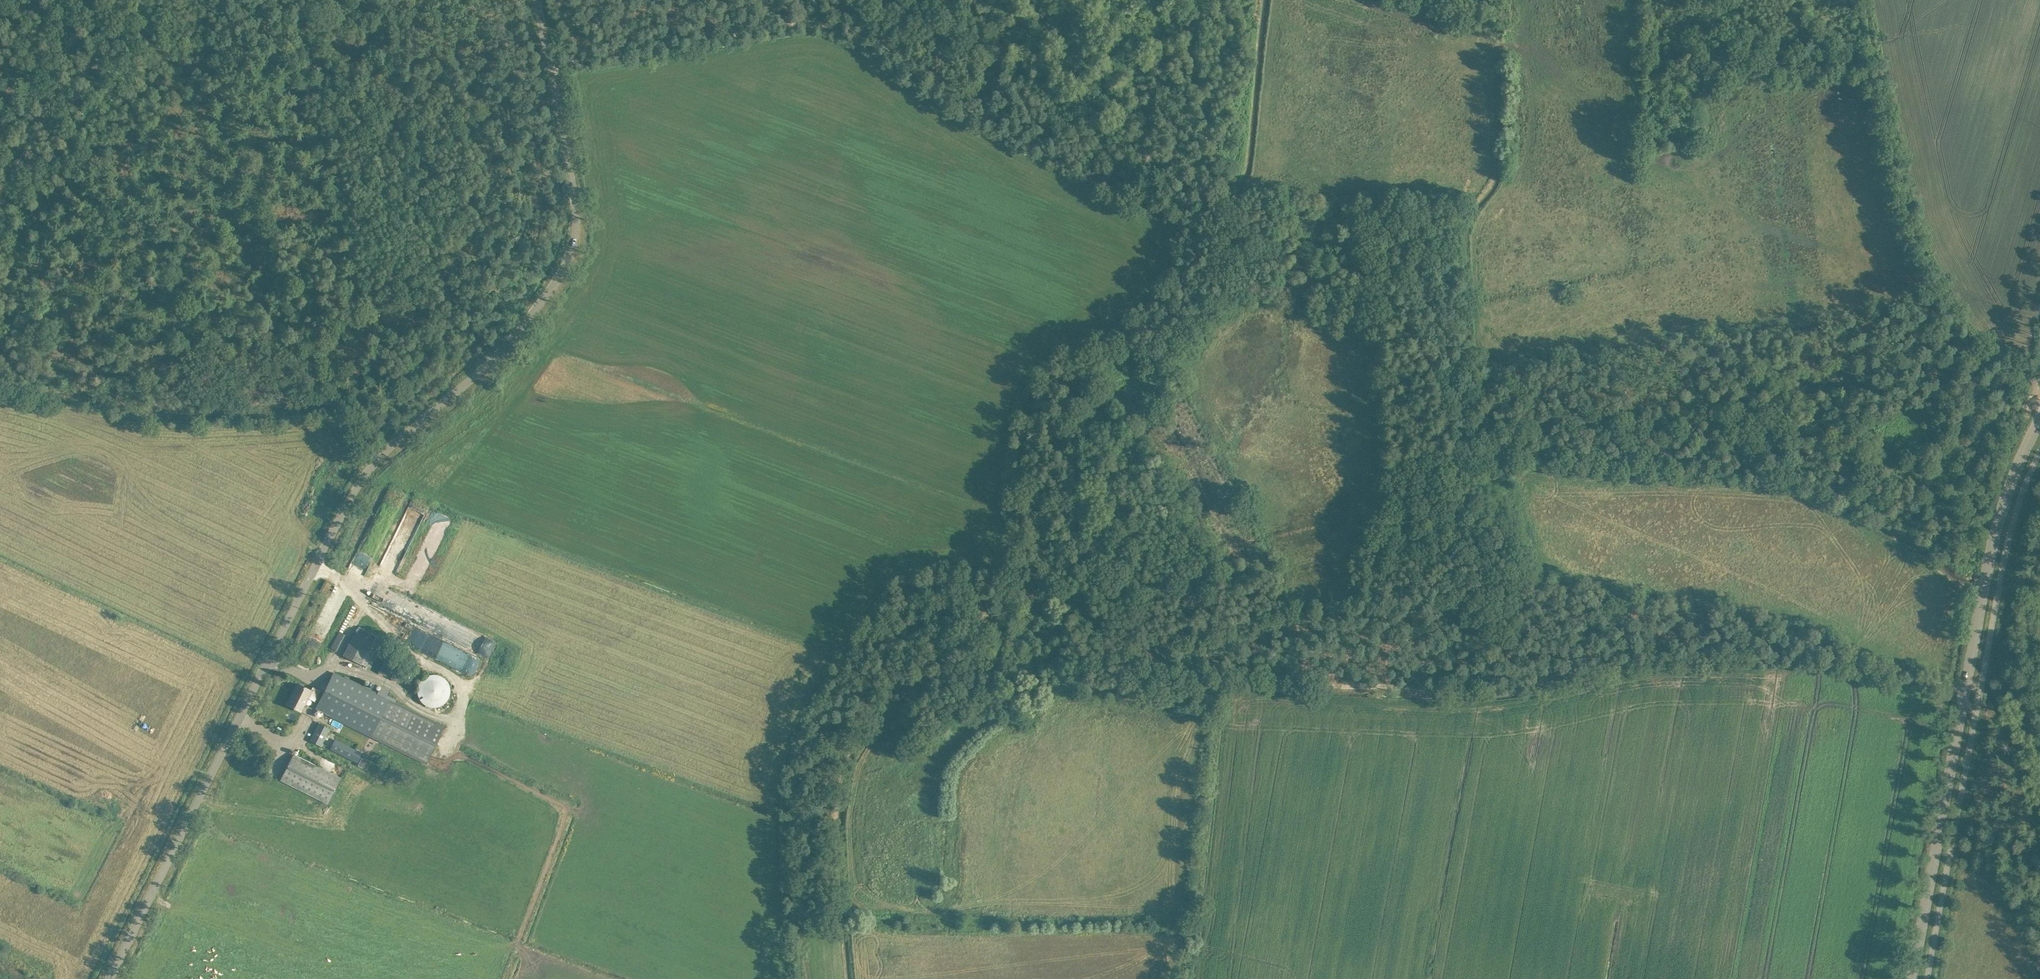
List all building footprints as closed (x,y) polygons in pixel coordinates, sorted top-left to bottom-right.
[(343,655),(369,669),(383,643),(356,628),(343,655)] [(337,632),(332,644),(336,646),(341,633),(337,632)] [(462,643),(461,645),(478,654),(487,637),(476,632),(469,647),(462,643)] [(431,653),(467,670),(472,660),(435,643),(431,653)] [(381,668),(390,672),(388,675),(392,677),(394,674),(400,677),(403,672),(385,662),(381,668)] [(436,709),(449,683),(425,671),(412,697),(436,709)] [(333,673),(316,708),(379,739),(427,763),(444,727),(397,704),(396,704),(385,699),(376,694),(333,673)] [(286,705),(300,712),(311,691),(297,684),(286,705)] [(309,740),(321,746),(328,732),(331,733),(334,728),(328,725),(327,727),(318,723),(309,740)] [(329,748),(357,762),(362,751),(351,746),(352,743),(335,734),(334,736),(335,736),(329,748)] [(279,779),(327,803),(340,778),(292,754),(279,779)] [(363,768),(368,757),(363,754),(357,765),(363,768)]
